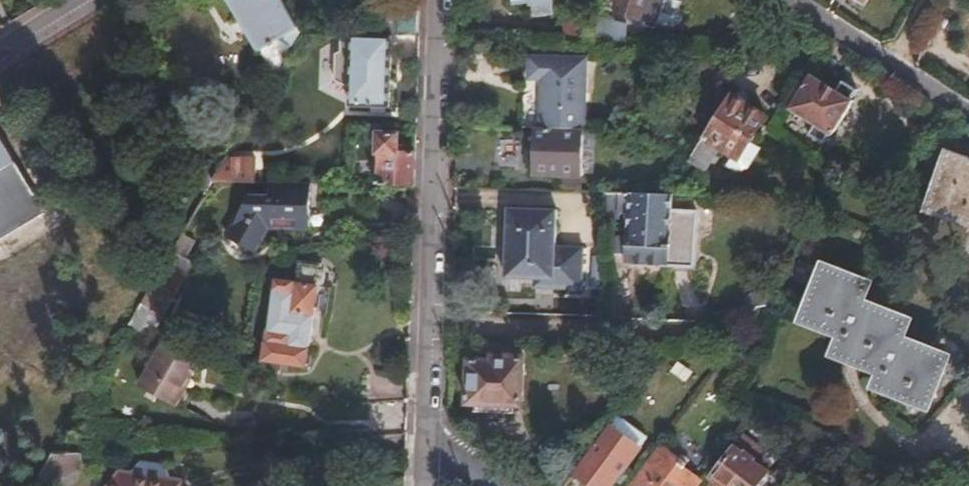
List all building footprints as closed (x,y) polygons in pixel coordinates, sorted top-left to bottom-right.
[(257,43),(272,34),(281,36),(290,51),(301,32),(282,0),(231,0),(257,43)] [(514,3),(531,1),(534,17),(550,15),(548,0),(514,0),(514,3)] [(616,13),(630,18),(655,26),(664,0),(610,0),(620,4),(616,13)] [(864,11),(871,0),(848,0),(864,11)] [(420,37),(421,7),(401,6),(401,14),(388,14),(387,36),(393,36),(420,37)] [(630,18),(616,13),(615,20),(628,24),(630,18)] [(560,38),(583,38),(583,28),(561,27),(560,38)] [(600,27),(599,39),(619,39),(620,28),(600,27)] [(391,107),(393,36),(387,36),(341,34),(341,52),(336,54),(335,81),(351,89),(350,106),(391,107)] [(584,130),(588,130),(591,58),(536,56),(536,77),(547,78),(545,129),(584,130)] [(808,81),(790,114),(817,131),(811,142),(821,147),(826,138),(830,140),(851,108),(847,105),(853,96),(838,86),(832,95),(808,81)] [(685,121),(707,135),(721,112),(720,111),(723,106),(701,92),(685,116),(688,118),(685,121)] [(707,135),(692,157),(685,168),(697,175),(711,152),(733,166),(759,126),(744,116),(726,103),(721,112),(707,135)] [(584,130),(545,129),(538,128),(536,170),(582,172),(584,130)] [(49,209),(0,129),(0,239),(49,209)] [(380,185),(415,187),(416,152),(407,152),(399,152),(400,147),(400,133),(380,132),(379,151),(381,151),(380,185)] [(535,139),(496,139),(497,171),(535,170),(535,139)] [(229,156),(216,178),(252,180),(252,158),(229,156)] [(922,215),(968,233),(968,166),(944,156),(922,215)] [(317,183),(274,181),(274,196),(255,195),(230,235),(256,252),(272,226),(315,229),(317,183)] [(666,199),(608,197),(607,226),(620,227),(621,209),(630,209),(629,236),(665,238),(666,215),(666,199)] [(556,215),(507,214),(505,283),(533,284),(552,284),(552,294),(581,295),(583,253),(555,252),(556,215)] [(692,216),(666,215),(665,238),(664,270),(690,271),(692,216)] [(665,238),(629,236),(628,270),(664,270),(665,238)] [(274,293),(263,364),(304,369),(319,269),(298,266),(294,293),(274,293)] [(168,269),(152,296),(141,314),(161,326),(177,299),(171,295),(175,289),(182,277),(168,269)] [(821,269),(799,319),(823,329),(821,335),(840,344),(837,350),(864,361),(860,369),(882,378),(874,395),(922,414),(939,371),(918,362),(921,354),(893,342),(897,332),(876,323),(879,314),(851,302),(855,293),(827,282),(831,273),(821,269)] [(552,284),(533,284),(533,293),(552,294),(552,284)] [(161,326),(141,314),(134,327),(129,335),(128,336),(141,344),(146,335),(153,339),(161,326)] [(195,369),(159,348),(133,391),(166,410),(171,408),(195,369)] [(472,367),(471,408),(523,410),(525,363),(494,362),(494,366),(472,367)] [(679,364),(672,377),(687,386),(695,374),(679,364)] [(610,430),(599,446),(600,447),(576,478),(578,480),(576,483),(579,485),(613,485),(620,477),(624,480),(642,454),(610,430)] [(713,483),(717,485),(758,485),(769,472),(738,450),(713,483)] [(558,485),(569,485),(583,467),(572,459),(553,483),(558,485)] [(158,485),(152,473),(130,471),(122,482),(109,481),(106,485),(169,485),(158,485)] [(640,476),(632,485),(654,485),(640,476)]
